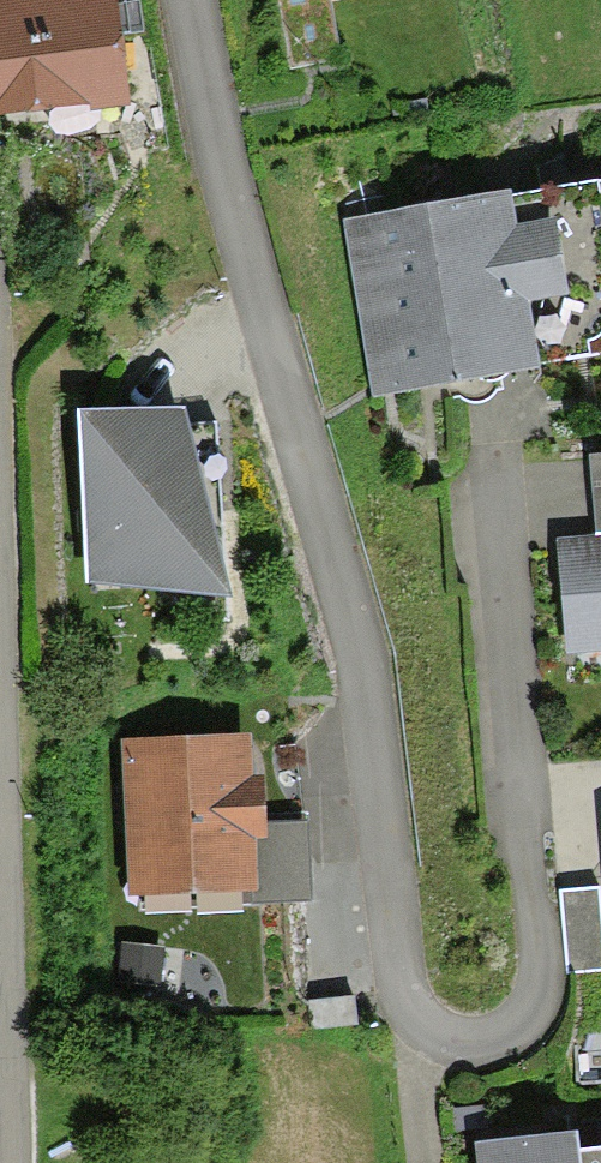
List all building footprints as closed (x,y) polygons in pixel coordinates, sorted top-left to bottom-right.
[(123,97),(112,0),(0,0),(0,111),(123,97)] [(375,392),(539,364),(600,354),(600,180),(347,221),(375,392)] [(79,410),(86,584),(229,596),(217,426),(192,425),(185,408),(79,410)] [(565,653),(600,650),(600,533),(600,534),(556,537),(565,653)] [(121,740),(127,895),(252,890),(259,890),(258,839),(269,839),(269,823),(267,779),(253,779),(252,735),(121,740)] [(259,890),(252,890),(252,903),(309,902),(307,822),(269,823),(269,839),(258,839),(259,890)] [(561,891),(569,971),(600,968),(600,912),(599,888),(561,891)] [(482,1162),(600,1162),(600,1145),(584,1146),(583,1131),(480,1140),(482,1162)]
